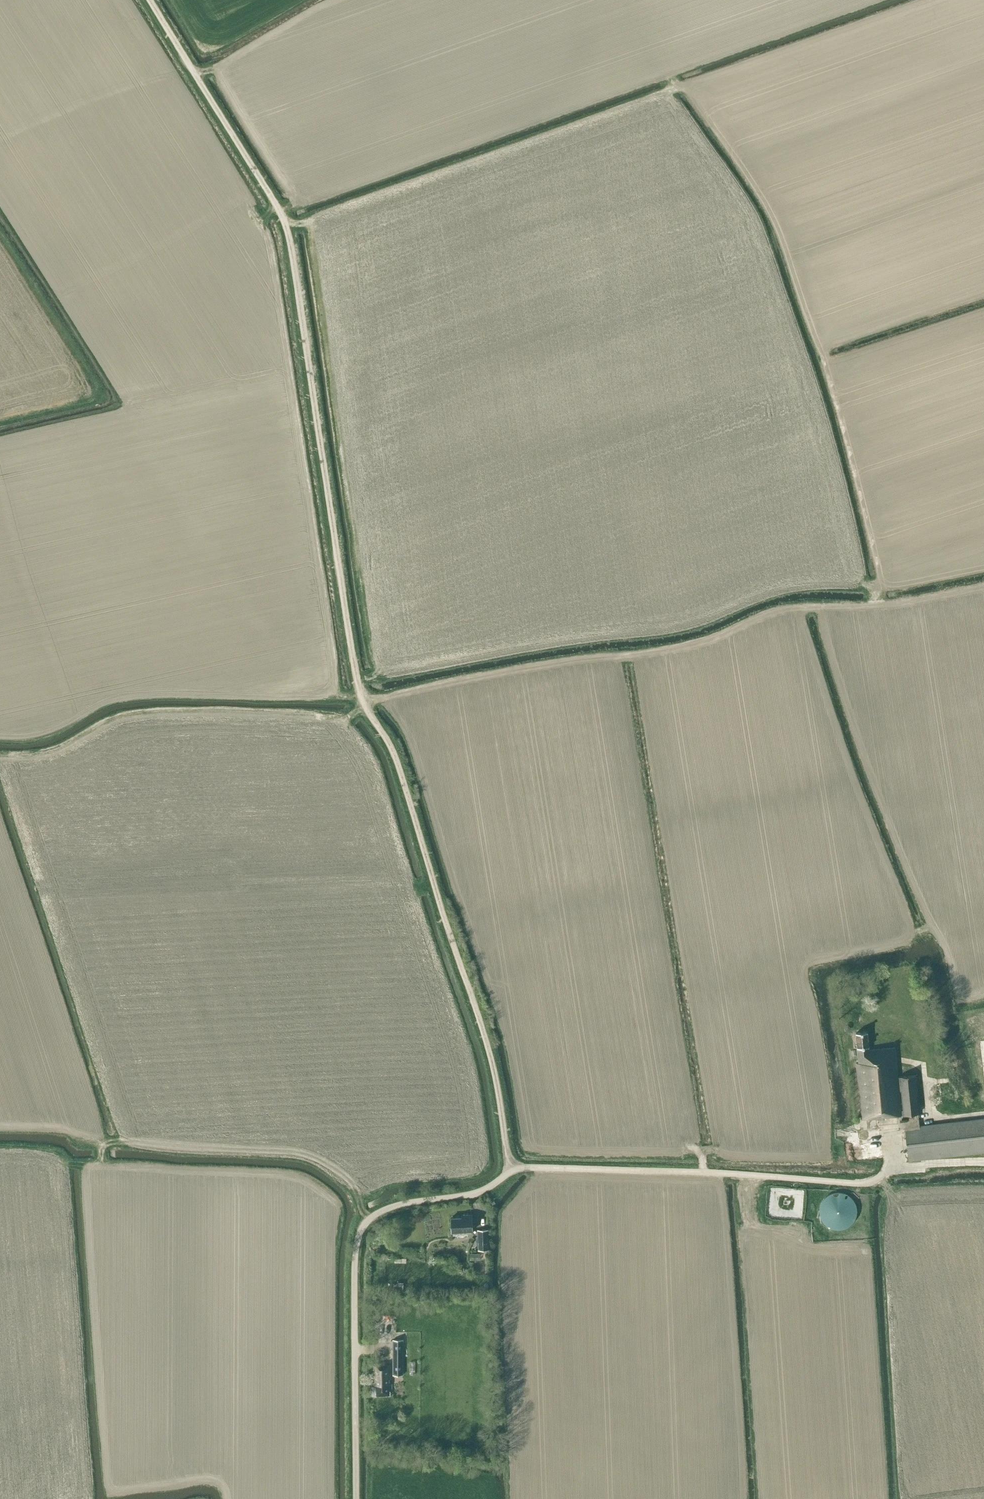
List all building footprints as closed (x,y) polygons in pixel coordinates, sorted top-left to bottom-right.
[(861,1118),(897,1115),(898,1128),(904,1128),(908,1160),(983,1152),(983,1119),(919,1126),(918,1113),(916,1090),(917,1090),(916,1075),(898,1076),(895,1047),(868,1049),(867,1032),(855,1033),(858,1062),(856,1063),(861,1118)] [(835,1229),(841,1229),(846,1228),(850,1225),(854,1221),(856,1216),(856,1211),(856,1205),(854,1201),(850,1197),(846,1194),(841,1192),(835,1192),(830,1194),(826,1197),(822,1201),(820,1205),(819,1211),(820,1216),(822,1221),(826,1225),(830,1228),(835,1229)] [(450,1218),(451,1232),(472,1230),(471,1214),(462,1215),(462,1217),(450,1218)] [(477,1230),(478,1250),(489,1250),(488,1230),(477,1230)] [(403,1374),(403,1339),(393,1339),(393,1374),(403,1374)] [(391,1378),(391,1366),(372,1366),(372,1386),(371,1386),(371,1395),(390,1395),(390,1390),(391,1390),(391,1382),(390,1382),(390,1378),(391,1378)]
